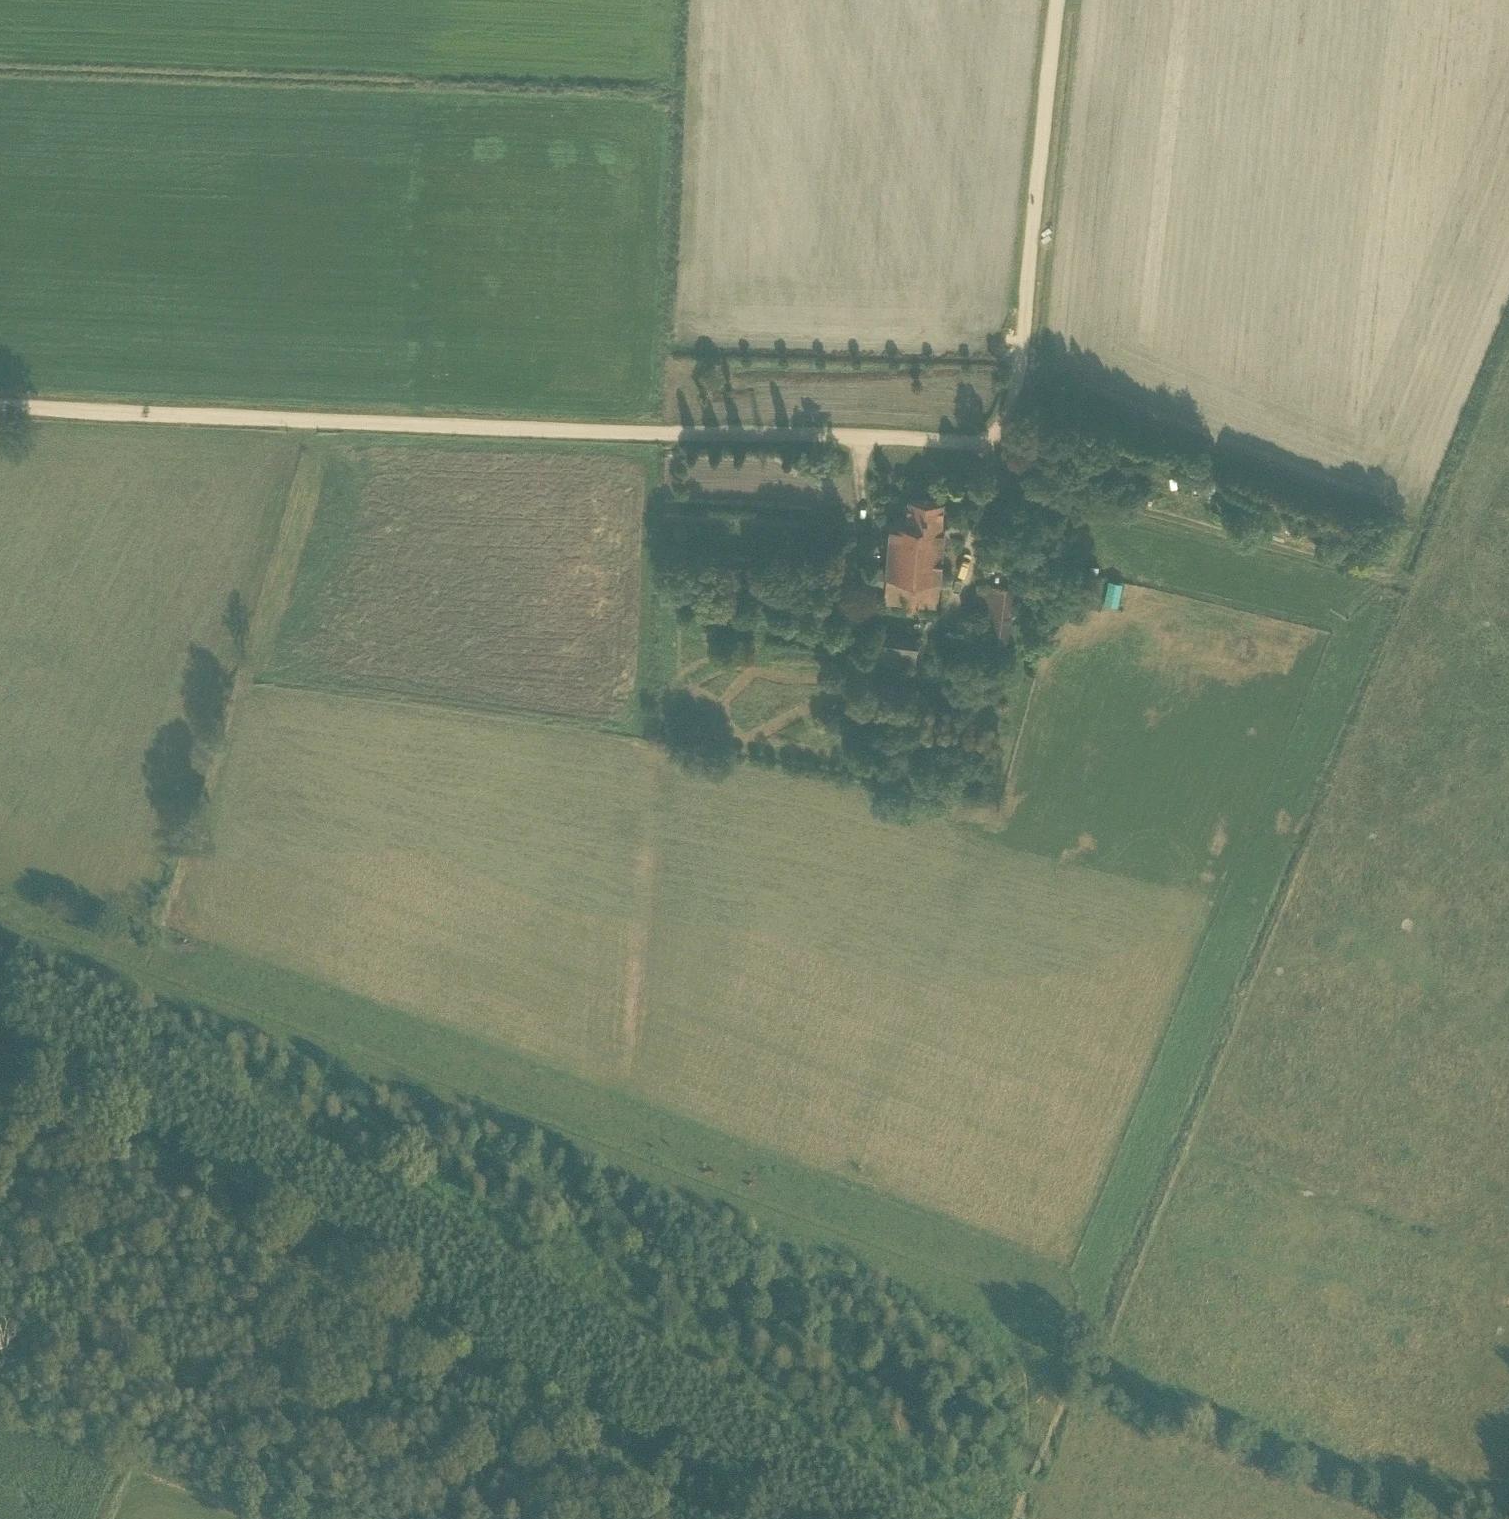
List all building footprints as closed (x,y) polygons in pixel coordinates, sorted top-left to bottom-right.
[(896,514),(895,519),(892,519),(885,592),(939,597),(946,523),(943,523),(945,498),(909,496),(908,515),(896,514)] [(868,584),(870,565),(863,564),(861,584),(868,584)] [(1106,573),(1084,570),(1078,602),(1099,606),(1106,573)] [(1118,602),(1123,579),(1110,576),(1104,599),(1118,602)] [(1012,616),(1015,587),(977,583),(974,611),(984,613),(1012,616)] [(920,609),(920,602),(906,601),(906,607),(920,609)] [(918,656),(918,638),(876,636),(875,655),(918,656)]
